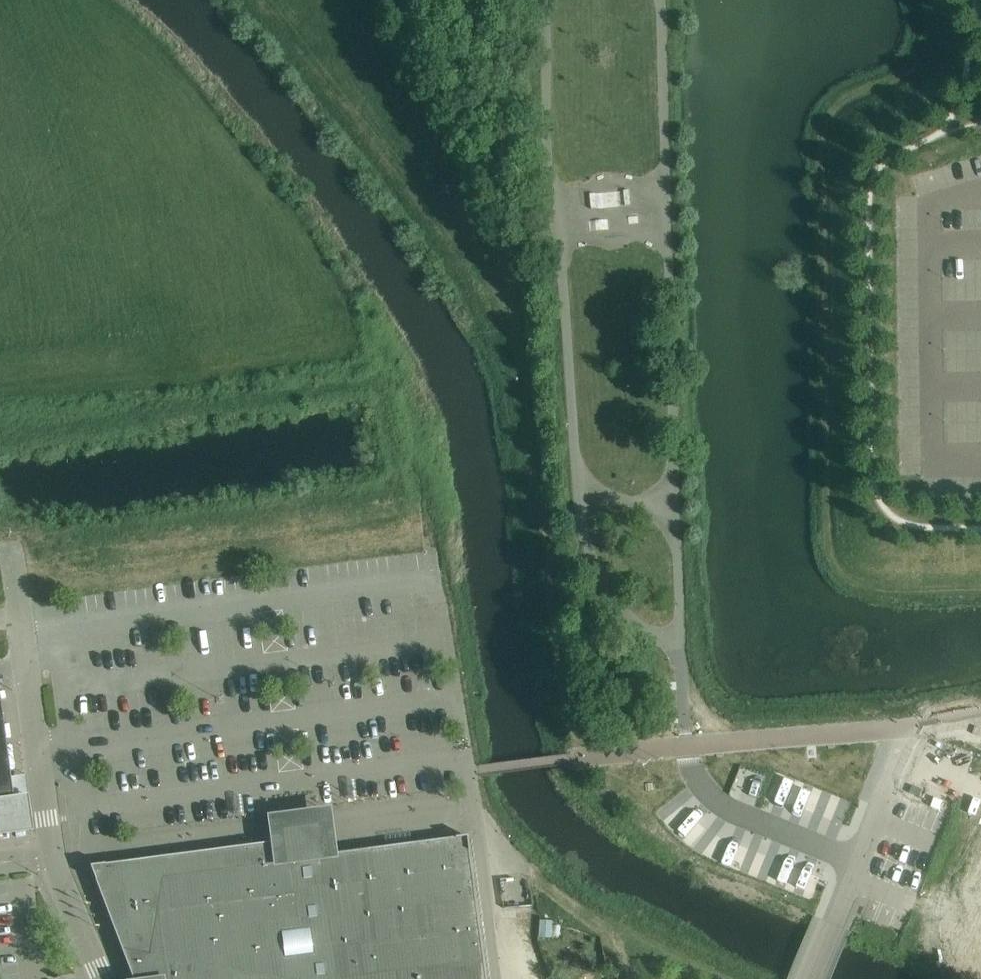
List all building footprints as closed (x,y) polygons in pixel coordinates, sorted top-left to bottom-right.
[(624,188),(594,195),(597,207),(627,201),(624,188)] [(13,799),(1,707),(0,698),(0,816),(13,799)] [(949,756),(953,773),(955,773),(970,828),(972,827),(976,841),(980,840),(980,741),(974,743),(975,749),(949,756)] [(96,868),(123,938),(139,978),(485,978),(477,921),(466,838),(322,857),(321,851),(318,831),(289,834),(290,842),(264,846),(212,852),(184,856),(96,868)] [(956,912),(980,920),(980,851),(956,912)] [(550,923),(538,923),(537,939),(550,939),(550,923)] [(971,964),(980,968),(980,931),(971,964)]
